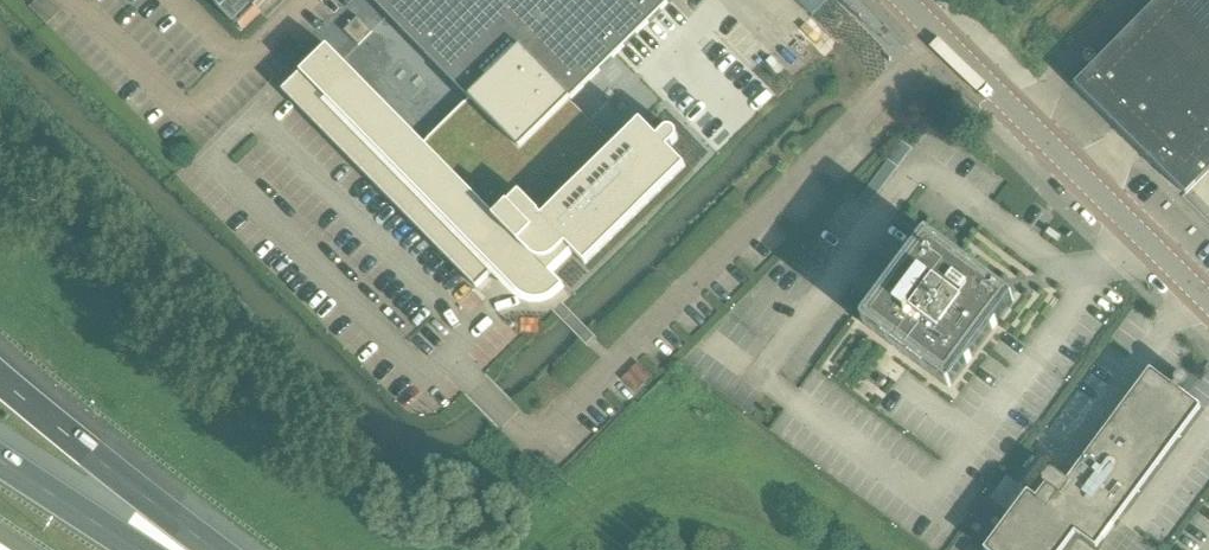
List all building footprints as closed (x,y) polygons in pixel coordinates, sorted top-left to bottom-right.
[(242,25),(239,28),(242,31),(273,0),(225,0),(242,25)] [(498,274),(518,295),(521,297),(523,299),(526,300),(529,301),(533,302),(536,302),(539,302),(542,302),(545,301),(548,300),(551,298),(554,296),(556,294),(563,287),(550,274),(572,252),(585,265),(685,167),(668,150),(676,143),(676,142),(677,140),(678,139),(678,137),(677,135),(677,134),(675,132),(674,131),(673,131),(671,130),(669,130),(668,130),(666,131),(665,132),(657,139),(641,122),(616,146),(571,100),(668,5),(668,4),(668,3),(664,0),(375,0),(374,1),(374,2),(374,3),(470,100),(424,145),(327,47),(282,92),(427,239),(476,289),(495,271),(498,274)] [(1075,85),(1186,195),(1208,172),(1208,0),(1159,0),(1075,85)] [(343,31),(358,46),(372,33),(357,17),(343,31)] [(902,143),(861,197),(871,204),(911,150),(902,143)] [(925,238),(921,243),(909,259),(910,260),(905,266),(905,265),(884,293),(884,294),(880,300),(879,300),(863,321),(864,321),(863,323),(863,324),(864,324),(865,325),(864,326),(885,342),(886,341),(892,346),(920,367),(926,371),(926,372),(947,388),(947,387),(949,388),(950,388),(951,387),(952,387),(968,366),(967,365),(972,359),(972,360),(993,332),(993,331),(997,325),(998,325),(1013,304),(1014,303),(1014,302),(1014,301),(1013,300),(1012,300),(1013,299),(957,258),(951,254),(951,253),(930,237),(930,238),(928,237),(927,237),(926,238),(925,238)] [(622,380),(635,393),(652,377),(639,363),(622,380)] [(1128,402),(1130,402),(1111,428),(1109,427),(1108,429),(1109,430),(1090,455),(1089,454),(1088,456),(1089,457),(1085,463),(1083,462),(1068,482),(1054,472),(1049,473),(1043,480),(1044,485),(1046,487),(1037,499),(1028,493),(985,549),(1063,549),(1076,533),(1096,549),(1201,409),(1179,392),(1182,389),(1183,388),(1185,388),(1186,387),(1187,386),(1188,384),(1188,383),(1188,381),(1188,380),(1187,378),(1185,377),(1184,376),(1182,376),(1181,375),(1179,376),(1178,376),(1176,378),(1175,380),(1175,382),(1175,384),(1172,387),(1151,371),(1149,374),(1150,375),(1131,401),(1130,400),(1128,402)] [(1007,476),(990,499),(1009,513),(1026,491),(1007,476)]
